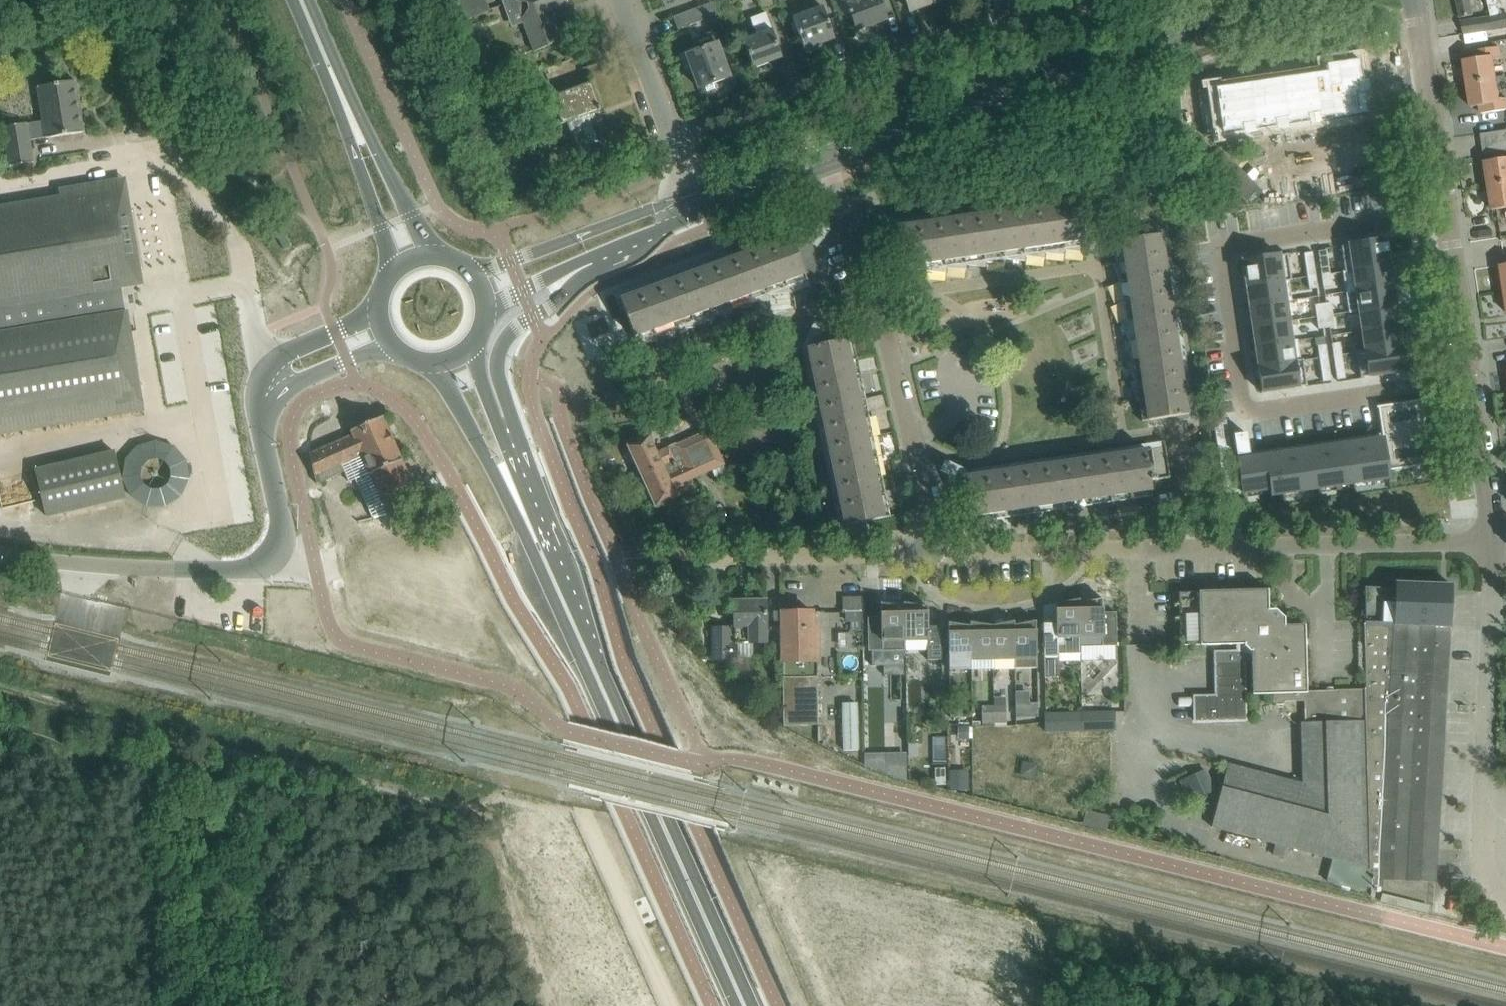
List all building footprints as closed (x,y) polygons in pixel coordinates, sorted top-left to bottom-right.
[(464,20),(489,11),(485,0),(457,0),(464,20)] [(503,1),(508,16),(520,12),(534,51),(562,41),(551,12),(568,6),(566,0),(504,0),(503,1)] [(763,9),(775,4),(773,0),(760,0),(763,9)] [(839,17),(849,13),(849,14),(851,14),(857,30),(886,20),(879,0),(833,0),(839,17)] [(910,11),(941,0),(906,0),(910,11)] [(1460,18),(1473,15),(1470,0),(1456,0),(1460,18)] [(1489,5),(1491,14),(1494,28),(1505,25),(1505,12),(1502,13),(1500,4),(1499,0),(1488,0),(1489,5)] [(673,17),(677,30),(718,15),(713,2),(673,17)] [(793,19),(797,31),(804,50),(834,38),(823,7),(793,19)] [(743,40),(746,50),(753,68),(782,58),(765,12),(750,18),(756,35),(743,40)] [(1494,28),(1491,14),(1460,19),(1463,32),(1494,28)] [(729,77),(717,43),(687,54),(699,88),(729,77)] [(1463,60),(1467,83),(1496,79),(1493,59),(1500,58),(1498,47),(1472,51),(1473,59),(1463,60)] [(1326,72),(1198,91),(1205,137),(1276,126),(1276,124),(1275,125),(1275,121),(1286,119),(1287,125),(1309,122),(1309,120),(1308,120),(1307,116),(1319,114),(1320,120),(1332,118),(1333,120),(1366,115),(1366,116),(1368,115),(1368,113),(1367,113),(1364,93),(1362,93),(1358,94),(1356,83),(1361,82),(1363,82),(1363,80),(1362,80),(1360,61),(1360,59),(1358,60),(1326,65),(1326,64),(1324,64),(1324,67),(1325,67),(1326,72)] [(1467,83),(1471,107),(1480,106),(1481,113),(1505,110),(1505,100),(1505,97),(1499,98),(1496,79),(1467,83)] [(46,138),(59,136),(84,132),(75,80),(37,87),(43,121),(27,124),(27,123),(3,127),(10,167),(33,163),(30,140),(45,138),(46,138)] [(568,122),(573,135),(580,154),(611,143),(599,110),(601,110),(590,82),(572,89),(552,97),(562,124),(568,122)] [(1488,185),(1505,182),(1505,130),(1481,134),(1484,155),(1493,153),(1494,160),(1485,161),(1488,185)] [(1223,152),(1209,166),(1245,202),(1259,188),(1223,152)] [(1115,242),(1110,244),(1117,261),(1113,264),(1120,282),(1115,283),(1123,301),(1118,303),(1126,321),(1121,323),(1129,341),(1124,343),(1131,361),(1127,363),(1134,380),(1130,382),(1138,402),(1139,401),(1142,420),(1141,420),(1141,421),(1188,415),(1162,234),(1157,235),(1157,231),(1161,230),(1158,209),(1153,209),(1153,205),(1157,205),(1154,181),(1149,181),(1148,177),(1153,177),(1152,167),(1116,172),(1117,179),(1116,179),(1100,164),(1091,173),(1107,188),(1109,195),(1108,195),(1111,211),(1115,211),(1116,215),(1111,215),(1111,216),(1115,237),(1119,236),(1120,241),(1115,241),(1115,242)] [(1488,185),(1492,210),(1505,208),(1505,182),(1488,185)] [(71,320),(121,312),(118,288),(133,286),(131,272),(121,211),(117,187),(60,196),(0,206),(0,332),(71,320)] [(905,273),(906,273),(906,272),(925,269),(926,271),(946,273),(947,268),(966,270),(966,265),(986,267),(986,262),(1005,264),(1006,259),(1025,261),(1025,256),(1045,258),(1045,253),(1064,255),(1065,250),(1084,252),(1085,246),(1078,199),(898,226),(905,273)] [(792,293),(810,286),(822,281),(812,253),(813,253),(830,230),(820,223),(808,241),(804,231),(620,298),(636,343),(637,343),(658,341),(657,336),(676,334),(676,329),(695,327),(694,322),(714,321),(713,316),(732,314),(732,309),(751,307),(751,302),(770,300),(769,295),(792,293)] [(1386,239),(1341,246),(1345,272),(1389,265),(1390,265),(1389,259),(1391,259),(1391,258),(1389,258),(1386,239)] [(1326,250),(1318,251),(1320,263),(1328,262),(1326,250)] [(1312,252),(1304,253),(1306,265),(1314,264),(1312,252)] [(1287,254),(1242,261),(1245,279),(1243,280),(1243,281),(1245,281),(1246,286),(1288,280),(1288,281),(1291,281),(1287,254)] [(1328,262),(1320,263),(1321,275),(1330,274),(1328,262)] [(1314,264),(1306,265),(1307,277),(1315,276),(1314,264)] [(1345,272),(1343,272),(1346,292),(1392,285),(1389,265),(1345,272)] [(1330,274),(1321,275),(1323,287),(1331,286),(1330,274)] [(1315,276),(1307,277),(1309,289),(1317,288),(1315,276)] [(1288,280),(1246,286),(1249,306),(1287,301),(1291,300),(1288,281),(1288,280)] [(1392,285),(1346,292),(1349,312),(1358,311),(1396,305),(1392,285)] [(1287,301),(1249,306),(1252,327),(1290,321),(1287,301)] [(1331,303),(1323,304),(1324,316),(1332,315),(1331,303)] [(1323,304),(1314,305),(1316,317),(1324,316),(1323,304)] [(1396,305),(1358,311),(1361,331),(1399,326),(1396,305)] [(121,312),(71,320),(0,332),(0,434),(144,410),(127,311),(121,312)] [(1332,315),(1324,316),(1326,328),(1334,327),(1332,315)] [(1324,316),(1316,317),(1318,329),(1326,328),(1324,316)] [(853,338),(836,341),(820,345),(819,340),(825,326),(814,321),(805,342),(807,348),(844,526),(890,516),(853,338)] [(1290,321),(1252,327),(1255,347),(1293,341),(1290,321)] [(1399,326),(1361,331),(1364,351),(1402,346),(1399,326)] [(1293,341),(1255,347),(1258,367),(1295,361),(1300,361),(1300,360),(1297,341),(1293,341)] [(1340,343),(1331,344),(1333,356),(1341,355),(1340,343)] [(1325,345),(1317,346),(1319,358),(1327,357),(1325,345)] [(1364,351),(1357,352),(1360,378),(1405,371),(1402,346),(1364,351)] [(1341,355),(1333,356),(1335,368),(1343,366),(1341,355)] [(1327,357),(1319,358),(1321,370),(1329,369),(1327,357)] [(1259,373),(1257,373),(1257,374),(1259,374),(1262,393),(1307,386),(1303,359),(1300,360),(1300,361),(1295,361),(1258,367),(1259,373)] [(1343,366),(1335,368),(1337,380),(1345,378),(1343,366)] [(1329,369),(1321,370),(1323,382),(1331,381),(1329,369)] [(1383,439),(1238,461),(1242,492),(1270,488),(1271,495),(1389,477),(1388,471),(1430,465),(1420,400),(1379,406),(1383,439)] [(353,435),(311,453),(318,483),(344,472),(348,482),(355,479),(373,519),(385,516),(388,514),(389,515),(411,505),(393,464),(400,461),(401,462),(402,461),(382,416),(351,430),(353,435)] [(1217,418),(1214,418),(1215,426),(1226,424),(1225,417),(1217,418)] [(1226,424),(1215,426),(1216,433),(1227,432),(1226,424)] [(708,431),(697,436),(709,461),(719,456),(708,431)] [(1227,432),(1216,433),(1217,441),(1228,439),(1227,432)] [(1246,433),(1234,435),(1237,455),(1243,454),(1249,453),(1247,442),(1247,441),(1246,433)] [(628,446),(642,476),(674,461),(668,448),(656,453),(649,436),(628,446)] [(674,461),(642,476),(655,506),(676,497),(672,487),(723,464),(719,456),(709,461),(697,436),(685,442),(691,453),(681,458),(674,461)] [(1228,439),(1217,441),(1218,449),(1230,447),(1228,439)] [(966,480),(969,502),(972,523),(1153,496),(1150,481),(1170,478),(1164,441),(1163,441),(1164,447),(967,476),(967,475),(966,475),(965,470),(945,460),(940,471),(960,481),(966,480)] [(676,446),(681,458),(691,453),(685,442),(676,446)] [(1230,447),(1218,449),(1219,456),(1231,454),(1230,447)] [(36,470),(47,517),(125,498),(114,451),(36,470)] [(1231,454),(1219,456),(1220,464),(1232,462),(1231,454)] [(1232,462),(1220,464),(1221,471),(1233,470),(1232,462)] [(1233,470),(1221,471),(1222,479),(1234,477),(1233,470)] [(1234,477),(1222,479),(1223,486),(1235,485),(1234,477)] [(1235,485),(1223,486),(1224,494),(1236,492),(1235,485)] [(1380,490),(1372,491),(1374,501),(1375,511),(1383,510),(1385,510),(1394,509),(1392,499),(1391,488),(1380,490)] [(620,527),(617,540),(631,543),(634,531),(620,527)] [(1364,622),(1364,624),(1450,627),(1451,596),(1451,585),(1442,584),(1396,583),(1395,588),(1364,587),(1365,622),(1364,622)] [(1285,701),(1304,701),(1306,701),(1306,691),(1305,625),(1285,625),(1285,618),(1276,609),(1268,609),(1268,589),(1198,591),(1198,592),(1179,593),(1180,645),(1236,644),(1236,649),(1213,650),(1214,694),(1192,694),(1193,722),(1247,721),(1245,661),(1252,661),(1253,693),(1273,693),(1273,701),(1277,705),(1282,705),(1285,701)] [(860,598),(852,598),(842,598),(843,611),(861,610),(860,598)] [(1080,599),(1079,599),(1080,646),(1081,646),(1117,646),(1116,612),(1103,612),(1103,598),(1080,603),(1080,599)] [(1080,646),(1079,599),(1055,604),(1056,624),(1043,624),(1044,677),(1045,677),(1045,676),(1058,676),(1058,654),(1081,653),(1081,646),(1080,646)] [(767,643),(766,600),(734,601),(735,627),(712,627),(712,660),(730,660),(730,659),(736,659),(737,644),(767,643)] [(868,651),(905,650),(904,603),(903,602),(903,607),(881,603),(881,617),(868,617),(868,651)] [(904,603),(905,650),(927,650),(928,660),(942,660),(941,626),(928,626),(928,606),(904,603)] [(812,611),(782,612),(784,725),(818,724),(817,628),(812,628),(812,611)] [(1014,621),(1014,668),(1037,668),(1036,620),(1014,625),(1014,621)] [(1014,621),(992,625),(993,669),(1014,668),(1014,621)] [(972,669),(970,622),(970,626),(948,622),(949,670),(972,669)] [(992,625),(970,622),(972,669),(993,669),(992,625)] [(1366,689),(1370,870),(1371,886),(1383,887),(1383,878),(1435,881),(1450,627),(1364,624),(1365,689),(1366,689)] [(1306,701),(1304,701),(1305,722),(1300,722),(1302,783),(1228,763),(1211,827),(1335,859),(1344,862),(1363,867),(1368,868),(1369,870),(1370,870),(1366,689),(1365,689),(1306,691),(1306,701)] [(1038,716),(1038,704),(1027,704),(1027,717),(1038,716)] [(950,706),(950,718),(962,717),(962,705),(950,706)] [(1083,712),(1081,712),(1081,731),(1116,730),(1115,711),(1083,712)] [(994,723),(994,712),(982,712),(981,726),(995,726),(994,723)] [(1006,712),(994,712),(994,723),(1006,723),(1006,712)] [(1081,712),(1064,712),(1064,732),(1081,731),(1081,712)] [(1183,781),(1192,801),(1216,790),(1207,769),(1183,781)] [(1082,824),(1107,830),(1110,817),(1086,811),(1082,824)]
